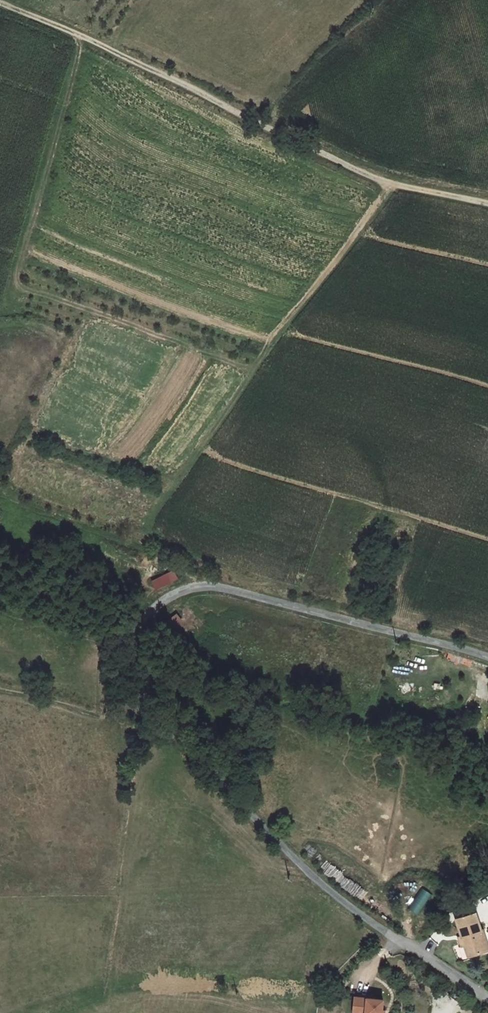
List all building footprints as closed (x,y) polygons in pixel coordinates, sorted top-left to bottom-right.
[(486,950),(479,930),(481,930),(475,912),(456,919),(461,936),(459,937),(462,946),(464,945),(468,956),(486,950)] [(481,930),(479,930),(486,950),(487,950),(487,945),(483,929),(481,930)] [(383,1000),(355,997),(353,1012),(382,1012),(383,1000)]
